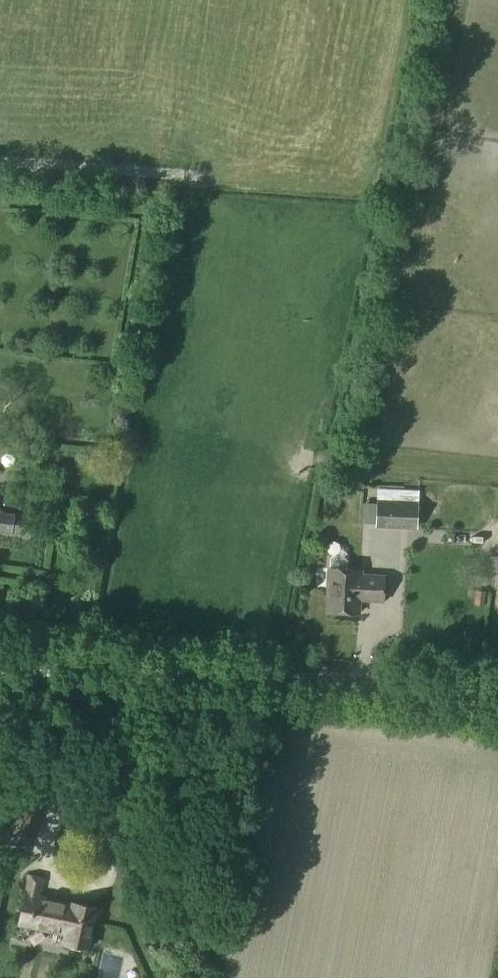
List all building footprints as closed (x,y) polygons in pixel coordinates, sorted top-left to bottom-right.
[(378,499),(377,524),(417,526),(418,501),(378,499)] [(0,512),(0,532),(24,536),(27,516),(0,512)] [(327,612),(359,613),(360,597),(367,597),(367,600),(383,601),(384,575),(363,573),(363,569),(348,568),(348,559),(344,554),(337,554),(331,558),(331,567),(329,567),(327,612)] [(16,804),(8,844),(23,848),(26,836),(32,808),(16,804)] [(29,876),(19,927),(20,927),(18,933),(29,935),(31,929),(63,936),(61,944),(87,950),(96,908),(84,906),(84,908),(38,899),(42,879),(29,876)]
